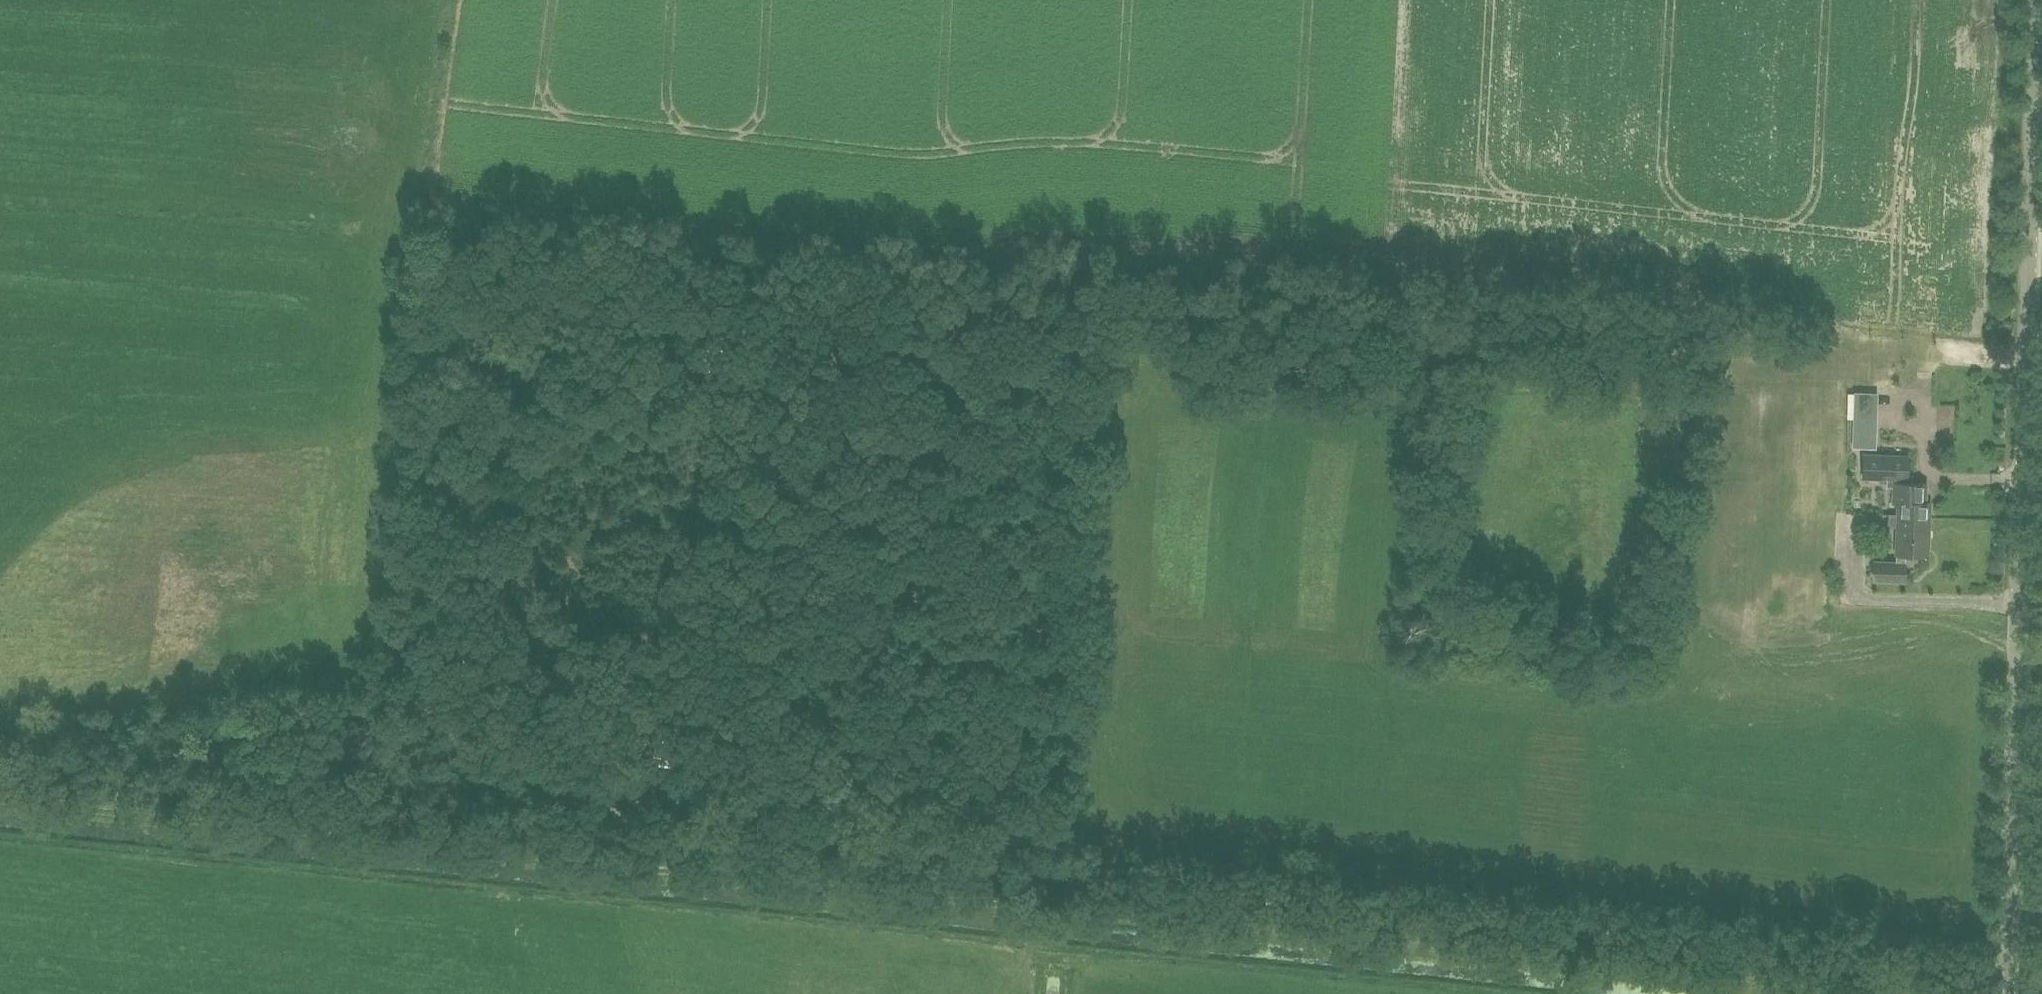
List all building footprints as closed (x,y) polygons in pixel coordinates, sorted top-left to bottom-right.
[(1853,421),(1853,447),(1877,448),(1877,422),(1853,421)] [(1861,456),(1861,478),(1886,478),(1886,484),(1894,485),(1893,503),(1898,503),(1898,515),(1898,516),(1912,516),(1912,518),(1929,518),(1930,503),(1925,503),(1926,484),(1907,483),(1907,456),(1861,456)] [(1898,516),(1898,515),(1889,514),(1888,527),(1897,527),(1896,562),(1875,562),(1874,580),(1905,581),(1905,555),(1928,555),(1929,518),(1912,518),(1912,516),(1898,516)]
